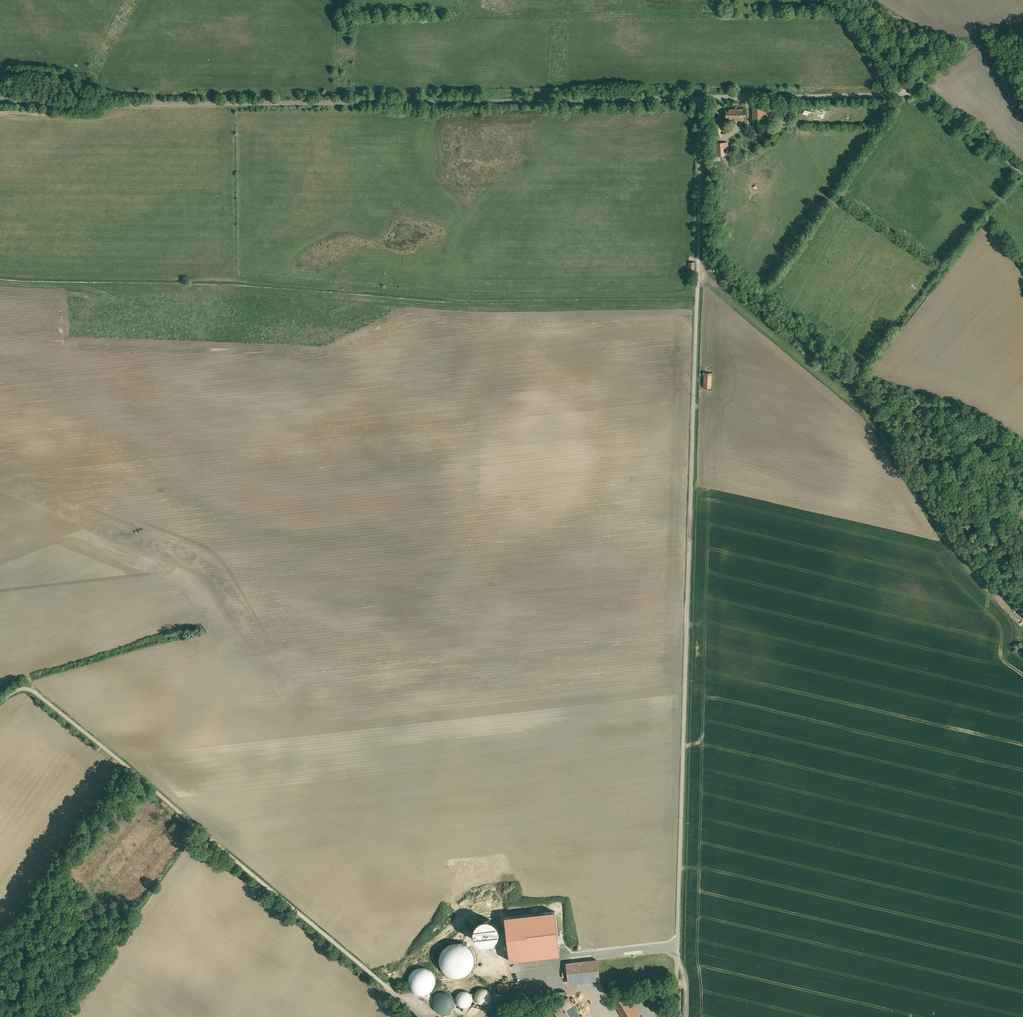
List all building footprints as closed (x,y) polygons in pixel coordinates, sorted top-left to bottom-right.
[(746,104),(725,104),(725,117),(746,116),(746,104)] [(769,104),(752,104),(753,117),(769,117),(769,104)] [(721,119),(714,119),(714,134),(722,133),(721,119)] [(727,139),(711,139),(712,153),(728,152),(727,139)] [(705,373),(705,388),(714,388),(714,373),(705,373)] [(594,943),(563,945),(564,966),(595,964),(594,943)] [(415,979),(423,978),(430,972),(432,964),(429,956),(420,950),(413,950),(406,956),(403,965),(406,974),(415,979)] [(506,965),(493,966),(493,974),(507,973),(506,965)] [(475,971),(471,975),(470,981),(473,985),(479,987),(483,986),(485,985),(487,978),(486,974),(481,971),(475,971)] [(460,974),(458,974),(454,976),(452,981),(455,986),(458,988),(464,987),(466,984),(466,979),(464,976),(460,974)] [(435,975),(429,979),(427,984),(428,991),(433,996),(441,996),(447,993),(449,987),(447,980),(443,976),(435,975)] [(636,1008),(617,975),(606,981),(626,1014),(636,1008)] [(577,1004),(564,981),(547,991),(560,1014),(577,1004)] [(514,991),(514,982),(500,983),(500,991),(514,991)] [(486,996),(486,999),(481,998),(480,1002),(490,1004),(491,998),(486,996)] [(579,1009),(566,1016),(584,1016),(579,1009)]
